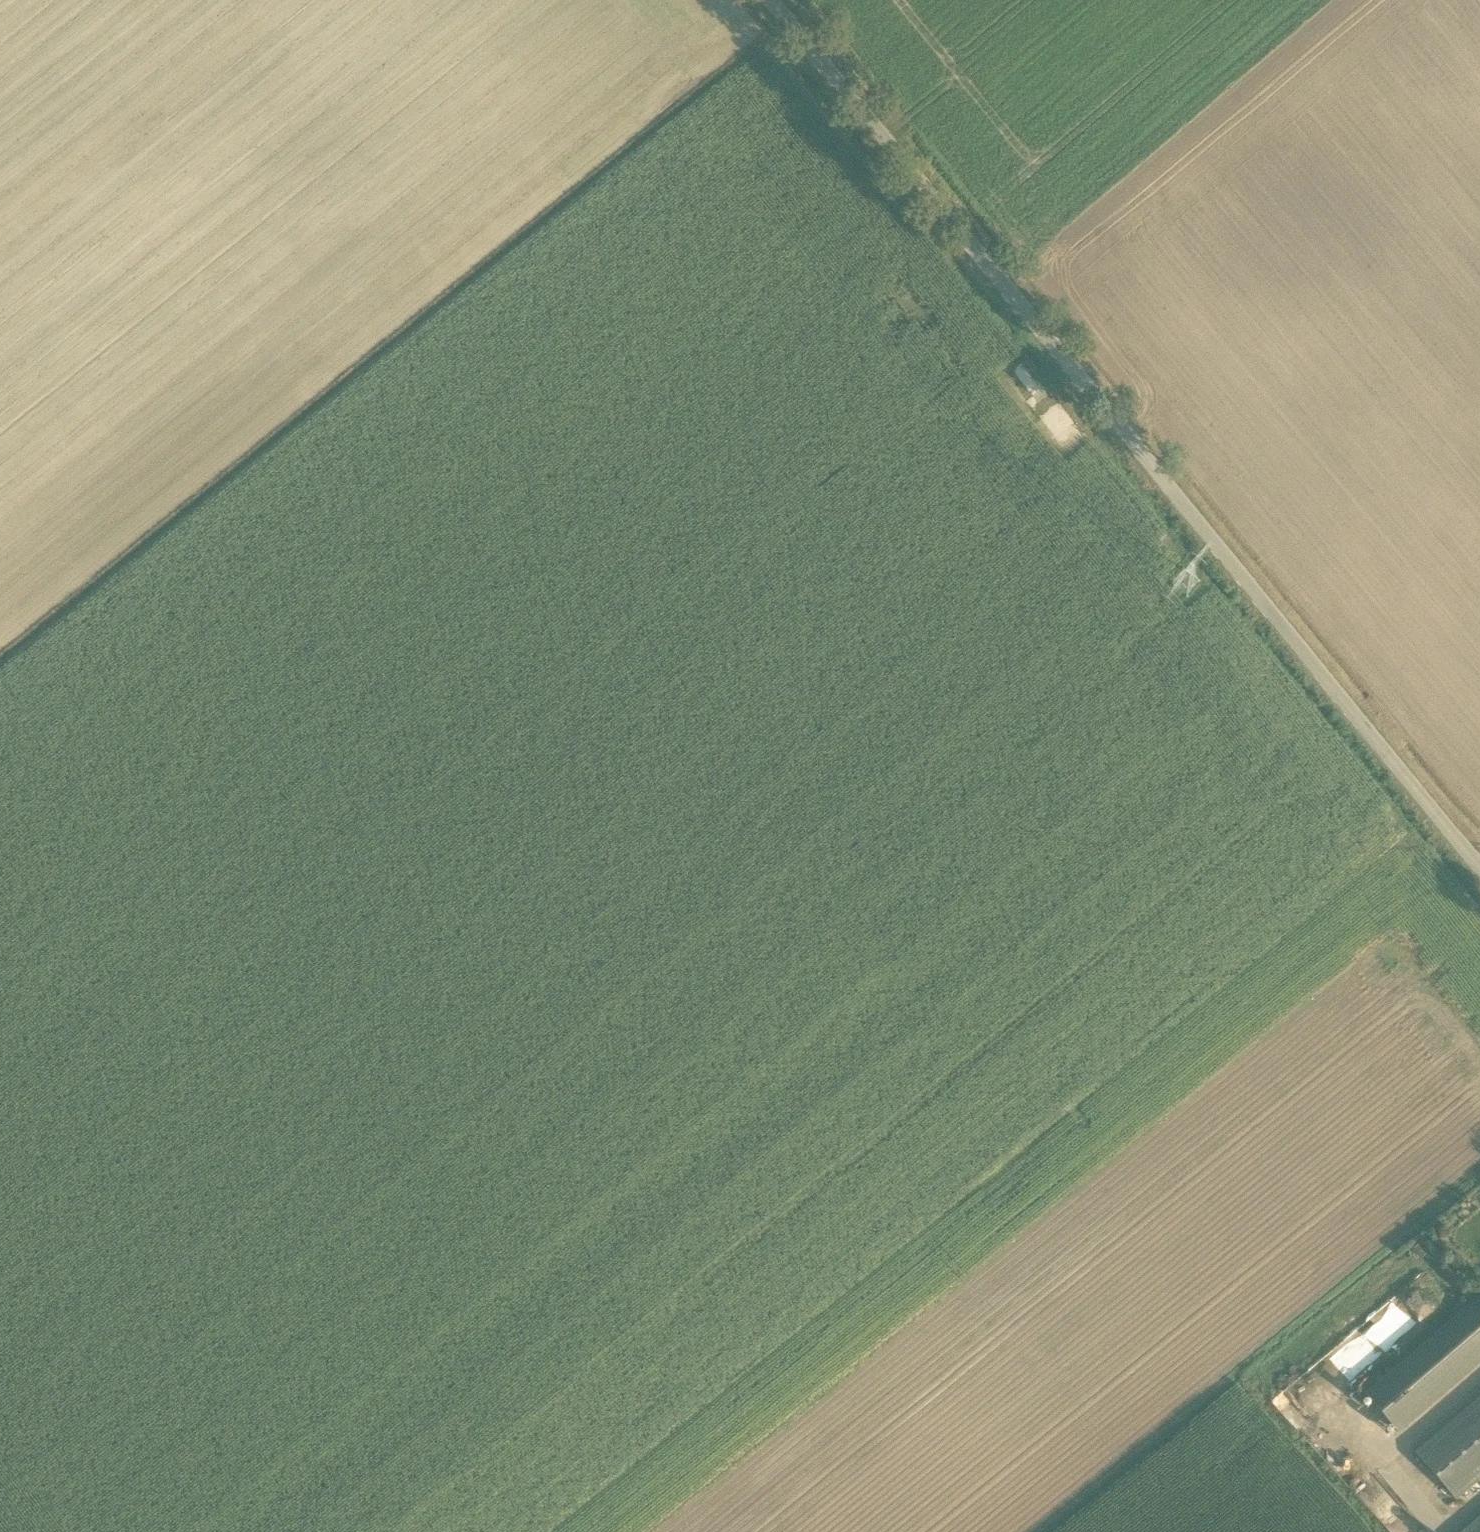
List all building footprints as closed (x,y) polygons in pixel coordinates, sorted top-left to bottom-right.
[(1468,1308),(1462,1300),(1451,1309),(1457,1317),(1366,1395),(1396,1433),(1479,1360),(1479,1297),(1468,1308)] [(1415,1453),(1456,1500),(1479,1479),(1479,1397),(1415,1453)] [(1464,1531),(1479,1531),(1479,1518),(1464,1531)]
